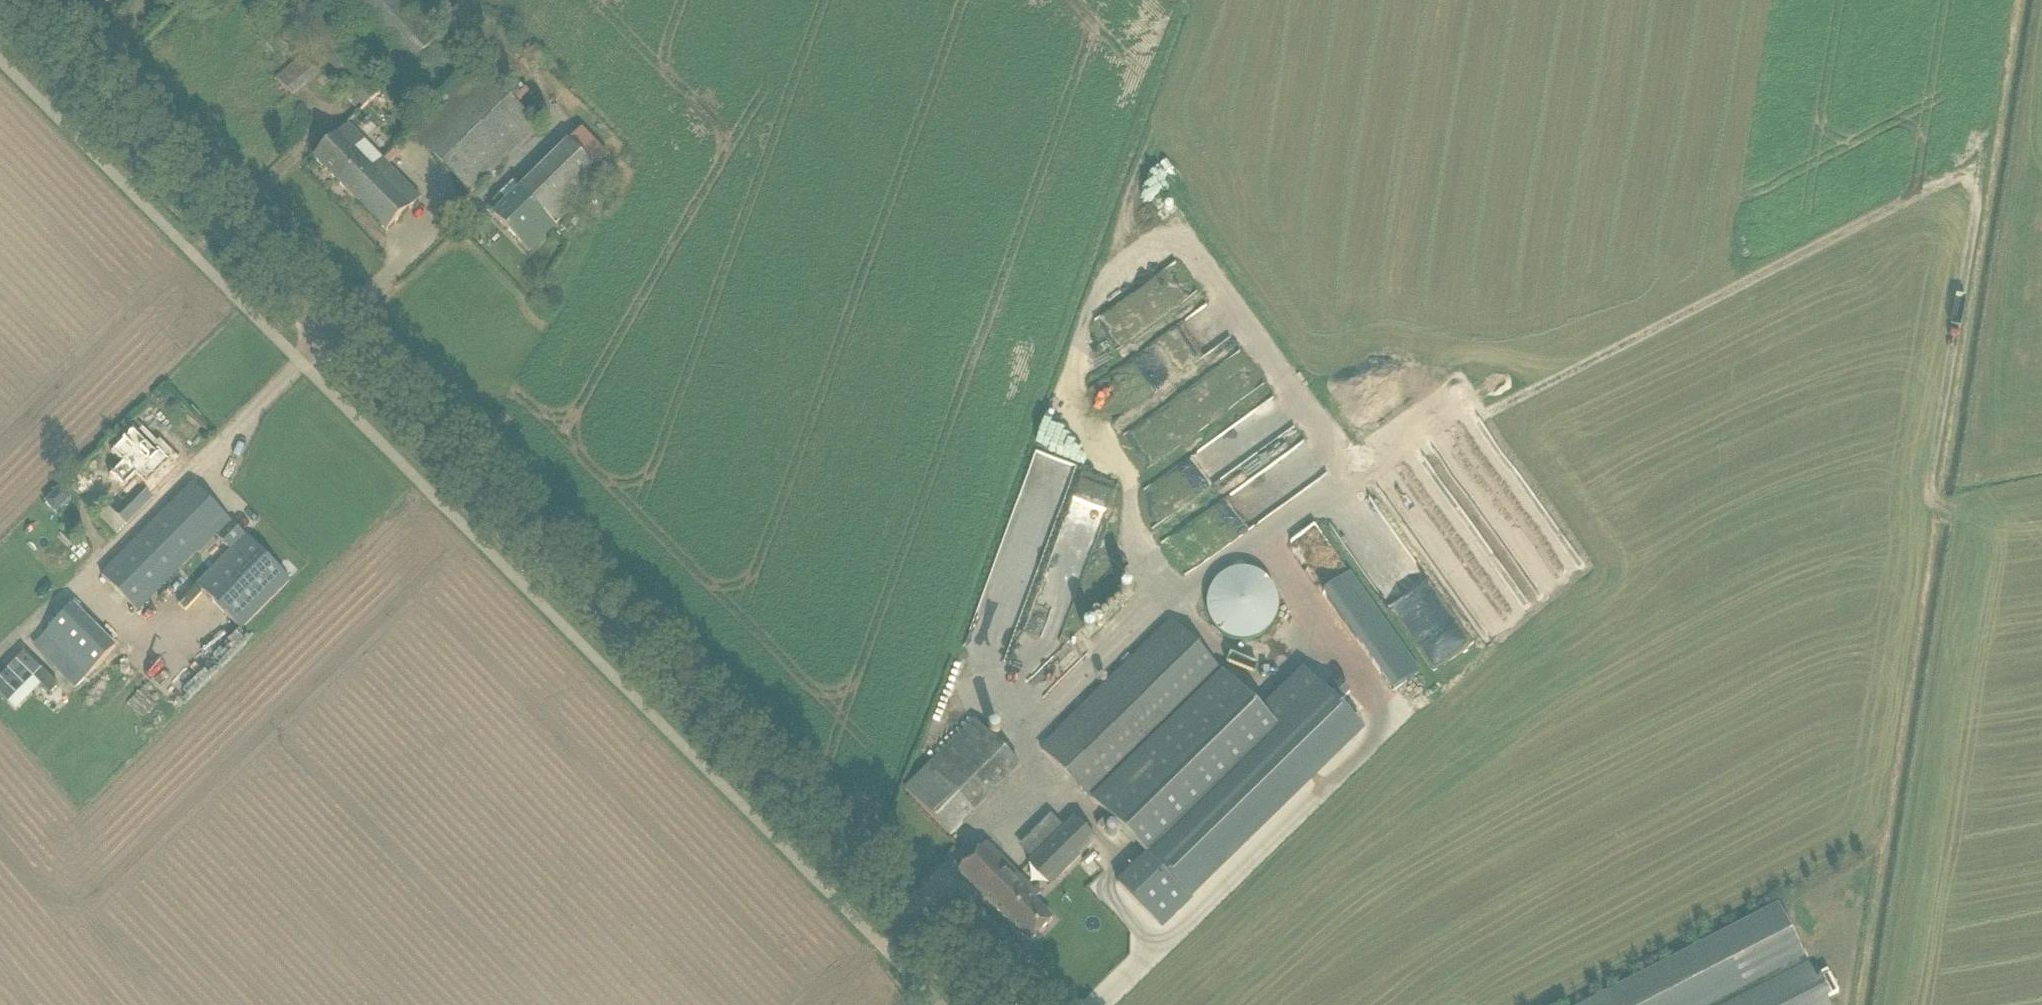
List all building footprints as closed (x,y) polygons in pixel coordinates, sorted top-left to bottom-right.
[(101,11),(112,0),(90,0),(101,11)] [(279,78),(293,94),(318,73),(305,57),(279,78)] [(413,134),(470,195),(540,129),(481,71),(473,79),(468,75),(446,96),(451,100),(413,134)] [(314,158),(386,233),(421,199),(348,125),(314,158)] [(567,143),(507,202),(493,216),(528,252),(602,179),(567,143)] [(1099,315),(1123,357),(1148,342),(1139,327),(1150,321),(1135,295),(1099,315)] [(1133,431),(1131,443),(1159,448),(1161,436),(1133,431)] [(112,453),(136,478),(146,487),(170,463),(151,445),(149,447),(133,432),(112,453)] [(97,517),(115,536),(151,499),(143,491),(146,487),(136,478),(97,517)] [(1076,496),(1106,511),(1113,496),(1083,482),(1076,496)] [(193,485),(179,499),(102,577),(137,612),(229,520),(193,485)] [(231,552),(197,586),(241,630),(290,581),(246,537),(229,520),(214,534),(214,535),(231,552)] [(972,653),(994,661),(1037,551),(1026,547),(1022,557),(1011,553),(981,630),(972,653)] [(1320,687),(1276,729),(1171,621),(1040,749),(1107,816),(1111,821),(1147,857),(1118,885),(1159,927),(1360,731),(1336,707),(1350,693),(1340,683),(1328,695),(1320,687)] [(1457,643),(1422,635),(1416,658),(1447,666),(1452,648),(1466,652),(1470,633),(1460,631),(1457,643)] [(905,790),(950,837),(1020,769),(975,723),(905,790)] [(1107,816),(1097,826),(1101,831),(1111,821),(1107,816)] [(1028,865),(1050,887),(1096,841),(1074,819),(1028,865)] [(958,872),(1029,943),(1052,921),(1033,902),(1041,894),(1035,889),(1032,892),(985,845),(958,872)] [(1778,905),(1584,1004),(1829,1004),(1778,905)]
